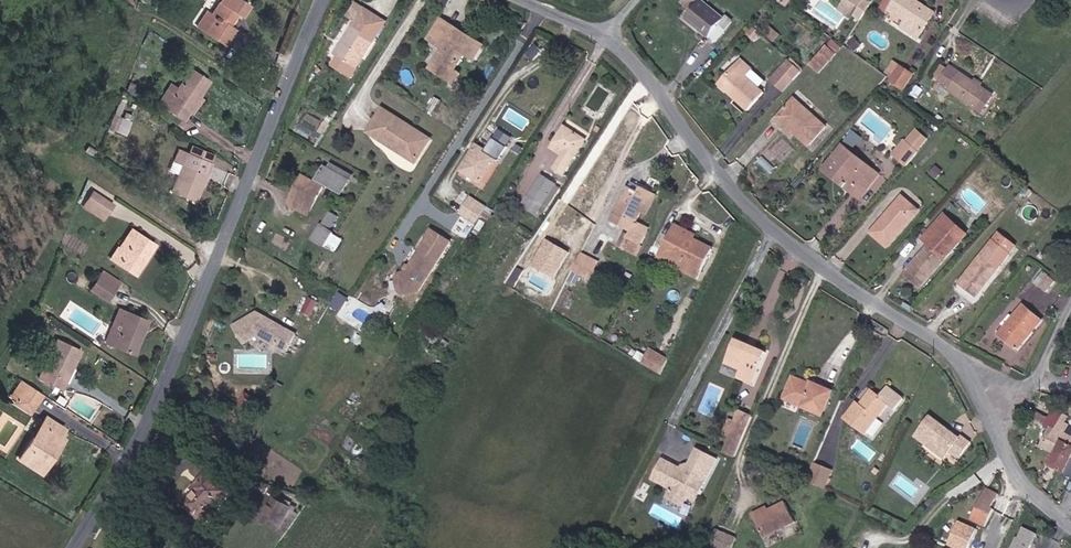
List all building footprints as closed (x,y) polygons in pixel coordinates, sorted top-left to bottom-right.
[(254,4),(256,0),(222,0),(221,2),(225,4),(214,20),(234,33),(246,14),(242,10),(248,1),(254,4)] [(690,0),(678,0),(677,2),(687,11),(693,3),(690,0)] [(696,0),(693,3),(687,11),(681,18),(712,43),(731,19),(723,12),(718,18),(696,0)] [(855,14),(865,0),(846,0),(842,5),(855,14)] [(921,35),(935,14),(920,4),(922,1),(921,0),(884,0),(884,1),(906,16),(902,22),(921,35)] [(347,12),(355,17),(362,6),(354,1),(347,12)] [(935,14),(937,11),(922,1),(920,4),(935,14)] [(853,17),(855,14),(842,5),(841,8),(853,17)] [(337,53),(355,64),(383,19),(362,6),(355,17),(342,38),(345,40),(337,53)] [(461,57),(471,62),(480,47),(471,41),(469,45),(451,34),(453,30),(439,21),(427,41),(442,50),(430,71),(453,85),(458,76),(452,72),(461,57)] [(334,51),(337,53),(345,40),(342,38),(334,51)] [(811,65),(820,72),(837,53),(827,45),(811,65)] [(337,53),(331,61),(349,72),(355,64),(337,53)] [(788,56),(770,81),(786,92),(804,67),(788,56)] [(159,94),(185,109),(209,71),(192,59),(182,74),(174,69),(159,94)] [(887,73),(891,76),(901,62),(897,59),(887,73)] [(743,113),(759,95),(741,80),(748,71),(735,62),(713,89),(723,97),(725,95),(731,100),(729,101),(743,113)] [(891,76),(903,85),(913,70),(901,62),(891,76)] [(982,83),(976,79),(953,64),(941,81),(952,88),(983,108),(995,91),(982,83)] [(947,94),(952,88),(941,81),(937,87),(947,94)] [(806,150),(822,130),(789,103),(771,125),(778,132),(780,129),(806,150)] [(416,162),(431,138),(382,108),(371,126),(389,137),(386,143),(416,162)] [(114,114),(109,128),(125,133),(130,119),(114,114)] [(559,165),(566,169),(588,134),(567,120),(556,137),(567,144),(564,149),(562,153),(565,155),(559,165)] [(386,143),(389,137),(371,126),(367,132),(386,143)] [(564,149),(567,144),(556,137),(553,142),(564,149)] [(201,180),(196,178),(201,162),(206,164),(211,150),(185,140),(178,138),(174,151),(181,153),(171,181),(197,190),(201,180)] [(478,140),(463,164),(484,177),(499,152),(478,140)] [(891,156),(895,160),(906,147),(902,143),(891,156)] [(864,190),(876,175),(842,147),(822,172),(830,180),(833,176),(843,184),(840,189),(848,195),(857,185),(864,190)] [(895,160),(904,167),(915,154),(906,147),(895,160)] [(326,183),(345,194),(354,178),(333,167),(330,171),(326,169),(320,180),(322,181),(319,186),(308,181),(302,191),(298,190),(289,207),(310,217),(325,190),(323,189),(326,183)] [(527,197),(542,207),(559,179),(544,169),(527,197)] [(840,189),(843,184),(833,176),(830,180),(840,189)] [(298,190),(302,191),(308,181),(304,179),(298,190)] [(107,207),(113,198),(91,184),(81,200),(93,208),(98,201),(107,207)] [(644,212),(648,213),(649,214),(656,198),(658,192),(643,186),(640,192),(635,190),(628,206),(623,204),(615,223),(634,231),(630,239),(634,241),(643,223),(640,222),(644,212)] [(623,204),(628,206),(635,190),(629,188),(623,204)] [(464,209),(479,218),(489,201),(474,192),(464,209)] [(874,227),(890,241),(921,205),(906,192),(874,227)] [(93,208),(103,214),(107,207),(98,201),(93,208)] [(961,220),(954,213),(945,206),(930,224),(937,230),(903,269),(905,270),(919,283),(959,239),(959,238),(963,233),(956,227),(961,220)] [(312,242),(326,250),(334,237),(329,234),(337,221),(330,217),(322,229),(320,229),(312,242)] [(956,227),(963,233),(969,226),(961,220),(956,227)] [(112,253),(120,258),(139,224),(130,221),(112,253)] [(664,249),(705,268),(715,246),(696,237),(683,231),(685,226),(676,222),(664,249)] [(634,241),(644,245),(651,226),(643,223),(634,241)] [(120,258),(136,266),(154,234),(139,224),(120,258)] [(683,231),(696,237),(698,232),(685,226),(683,231)] [(424,286),(443,258),(425,246),(414,262),(411,266),(411,267),(403,268),(401,272),(404,287),(407,289),(424,286)] [(962,278),(965,280),(978,290),(1004,260),(988,246),(962,278)] [(592,274),(600,258),(583,249),(575,265),(592,274)] [(702,275),(705,268),(664,249),(661,256),(702,275)] [(402,261),(394,256),(382,275),(390,281),(402,261)] [(114,279),(119,271),(103,260),(98,269),(114,279)] [(90,282),(106,292),(114,279),(98,269),(90,282)] [(311,296),(318,282),(311,278),(304,292),(311,296)] [(1044,291),(1051,296),(1061,285),(1055,280),(1044,291)] [(289,332),(297,315),(259,294),(237,305),(245,322),(262,314),(279,323),(278,326),(289,332)] [(113,316),(122,319),(127,301),(119,299),(113,316)] [(107,331),(135,342),(147,309),(127,301),(122,319),(113,316),(107,331)] [(1003,335),(1020,350),(1045,323),(1028,308),(1018,320),(1013,315),(1004,325),(1009,329),(1003,335)] [(70,373),(76,358),(73,357),(81,339),(58,329),(41,371),(56,377),(54,382),(58,384),(64,371),(70,373)] [(735,345),(727,362),(743,370),(741,377),(755,383),(765,358),(754,354),(752,357),(744,353),(746,350),(735,345)] [(644,362),(662,373),(670,358),(652,348),(644,362)] [(787,395),(826,409),(835,385),(815,378),(814,380),(795,373),(787,395)] [(18,389),(34,398),(42,385),(26,375),(18,389)] [(851,412),(872,426),(893,395),(874,382),(865,396),(862,394),(851,412)] [(14,396),(31,405),(34,398),(18,389),(14,396)] [(877,440),(897,411),(887,405),(868,434),(877,440)] [(1070,405),(1059,423),(1056,429),(1070,439),(1070,405)] [(23,451),(46,466),(65,435),(61,432),(67,422),(46,409),(40,419),(48,424),(37,443),(31,439),(23,451)] [(1033,414),(1043,421),(1048,416),(1038,409),(1033,414)] [(745,442),(755,416),(743,411),(739,423),(732,420),(727,432),(734,435),(733,437),(745,442)] [(1043,421),(1033,414),(1025,435),(1041,442),(1049,425),(1043,421)] [(1056,429),(1059,423),(1048,416),(1043,421),(1049,425),(1056,429)] [(962,434),(960,436),(926,420),(915,442),(950,459),(954,451),(962,454),(971,438),(962,434)] [(1056,429),(1049,425),(1041,442),(1048,446),(1053,447),(1070,456),(1070,439),(1056,429)] [(739,455),(745,442),(733,437),(727,450),(739,455)] [(1042,460),(1046,462),(1053,447),(1048,446),(1042,460)] [(686,467),(667,457),(656,478),(674,487),(669,496),(685,505),(690,495),(699,500),(720,456),(702,447),(693,466),(686,467)] [(1068,466),(1070,461),(1070,456),(1053,447),(1046,462),(1070,473),(1070,467),(1068,466)] [(813,476),(829,483),(837,464),(821,458),(813,476)] [(181,508),(201,523),(225,490),(201,473),(195,483),(197,485),(191,493),(181,508)] [(188,491),(191,493),(197,485),(195,483),(188,491)] [(971,522),(985,529),(994,513),(991,512),(998,496),(986,490),(971,522)] [(771,534),(801,518),(790,498),(775,506),(760,513),(771,534)] [(261,518),(273,526),(286,508),(275,500),(261,518)] [(758,510),(760,513),(775,506),(773,502),(758,510)] [(273,526),(275,527),(288,510),(286,508),(273,526)] [(960,524),(949,547),(971,547),(978,533),(960,524)] [(742,535),(721,527),(715,542),(730,547),(736,547),(742,535)] [(1019,538),(1014,547),(1029,547),(1035,532),(1023,527),(1019,538)]
